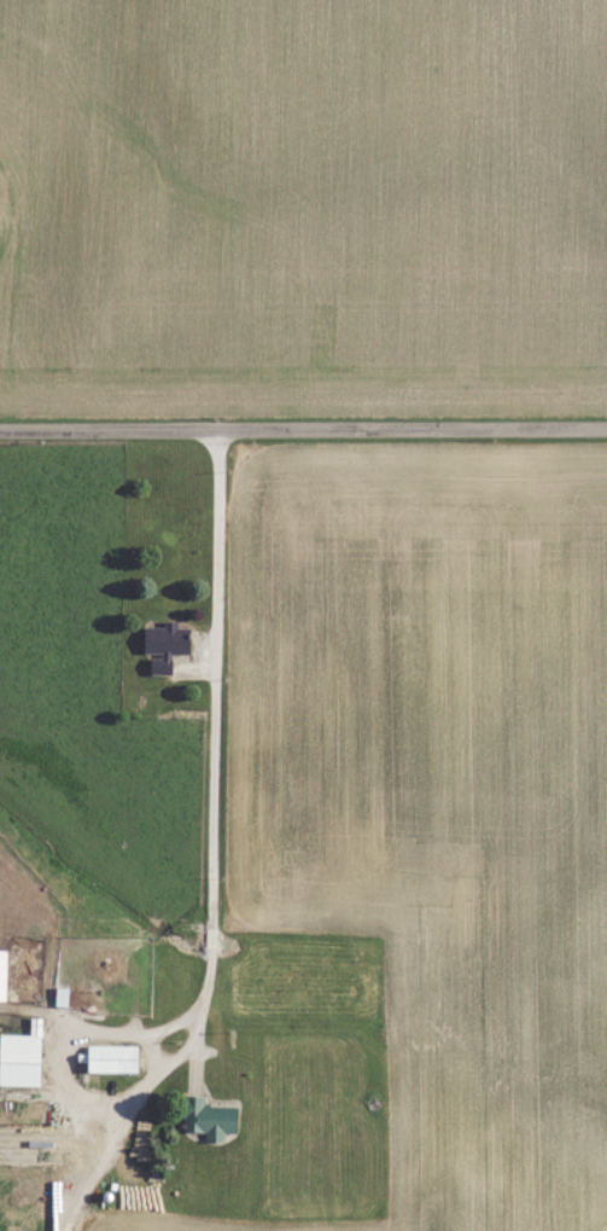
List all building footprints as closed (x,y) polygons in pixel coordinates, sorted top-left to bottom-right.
[(144,654),(151,654),(151,674),(171,674),(171,654),(189,654),(189,628),(176,628),(176,621),(164,621),(164,628),(144,627),(144,654)] [(99,956),(99,976),(117,976),(117,956),(99,956)] [(39,1034),(0,1034),(0,1085),(39,1085),(39,1034)] [(137,1045),(87,1045),(87,1072),(137,1072),(137,1045)] [(237,1105),(203,1105),(204,1095),(176,1095),(175,1118),(184,1118),(184,1131),(205,1131),(205,1141),(224,1141),(224,1133),(237,1133),(237,1105)]
